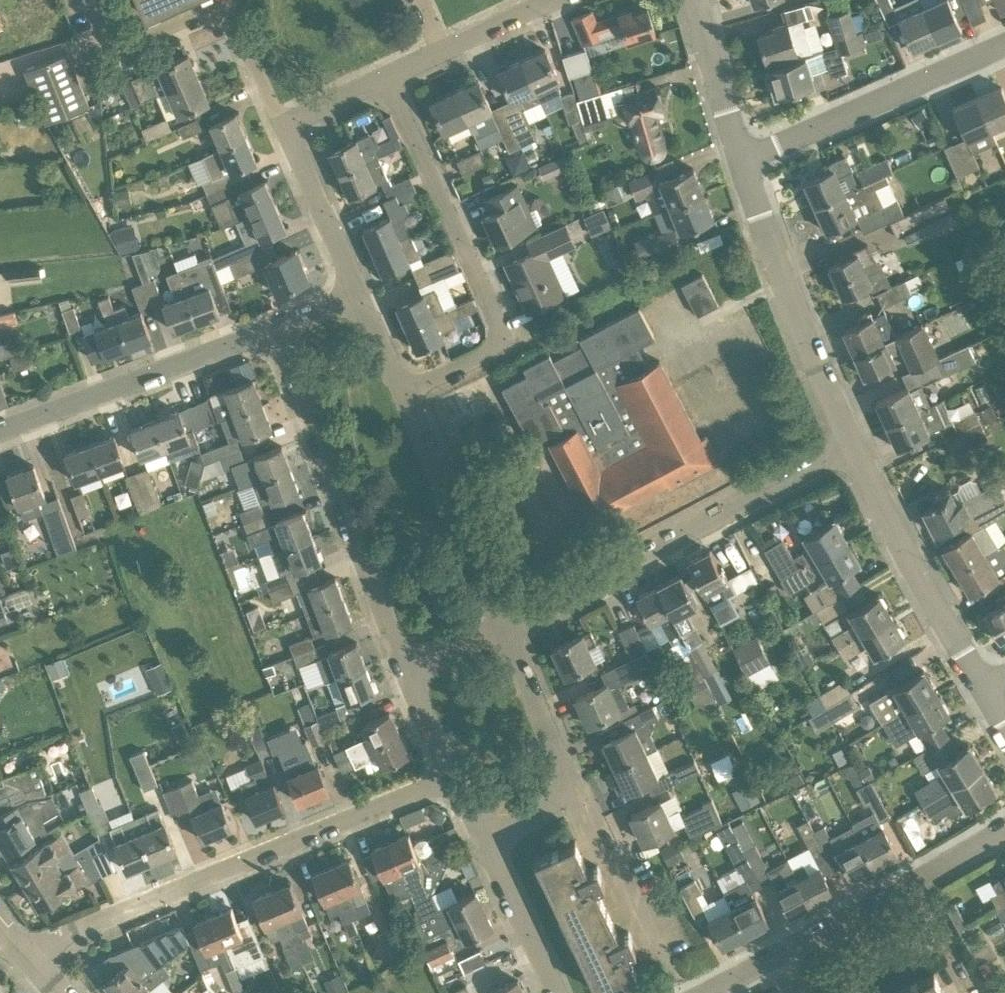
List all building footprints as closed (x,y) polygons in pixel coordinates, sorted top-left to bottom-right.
[(182,0),(140,0),(147,15),(182,0)] [(888,24),(899,19),(893,5),(890,0),(877,0),(888,24)] [(956,16),(949,0),(941,0),(924,7),(938,39),(962,29),(956,16)] [(966,12),(961,0),(949,0),(956,16),(966,12)] [(966,12),(967,11),(972,24),(987,18),(981,3),(988,0),(961,0),(966,12)] [(1001,11),(1004,10),(1004,0),(996,0),(1001,11)] [(924,7),(899,19),(913,50),(938,39),(924,7)] [(584,44),(623,29),(627,42),(656,33),(648,8),(632,13),(631,10),(600,20),(596,21),(592,10),(573,18),(584,44)] [(837,39),(856,33),(849,10),(830,16),(837,39)] [(785,25),(785,22),(773,26),(774,30),(758,35),(767,61),(776,58),(778,64),(768,67),(813,53),(806,32),(802,21),(785,25)] [(879,27),(864,32),(867,41),(882,37),(879,27)] [(834,74),(846,71),(839,45),(823,50),(813,53),(768,67),(769,72),(767,73),(769,81),(771,80),(773,85),(776,84),(779,94),(806,86),(807,90),(824,85),(819,70),(832,66),(834,74)] [(522,60),(541,100),(541,101),(561,92),(557,79),(559,78),(545,49),(522,60)] [(564,56),(570,76),(593,69),(586,49),(564,56)] [(26,69),(47,123),(89,106),(68,52),(26,69)] [(188,54),(159,67),(147,72),(157,95),(169,90),(198,78),(188,54)] [(498,71),(512,100),(514,100),(516,105),(519,110),(541,100),(522,60),(498,71)] [(132,106),(144,101),(132,75),(121,79),(132,106)] [(209,101),(198,78),(169,90),(157,95),(167,119),(209,101)] [(477,137),(498,127),(500,126),(478,80),(455,91),(474,132),(477,137)] [(600,91),(597,82),(578,88),(581,97),(600,91)] [(576,98),(581,113),(616,103),(619,112),(617,113),(615,116),(615,120),(616,122),(619,124),(623,124),(633,121),(640,144),(643,151),(645,154),(647,155),(651,156),(653,156),(658,154),(658,155),(659,154),(659,153),(662,149),(663,149),(663,148),(663,142),(664,142),(663,141),(662,138),(663,138),(655,113),(662,111),(655,88),(626,96),(623,84),(600,91),(581,97),(576,98)] [(992,129),(1004,123),(1004,94),(1002,87),(977,97),(992,129)] [(451,142),(474,132),(455,91),(431,102),(445,131),(451,142)] [(569,123),(582,117),(581,113),(576,98),(574,91),(561,95),(569,123)] [(953,108),(967,140),(992,129),(977,97),(953,108)] [(510,122),(521,146),(532,140),(519,110),(516,105),(505,111),(510,122)] [(221,148),(246,137),(236,113),(211,124),(221,148)] [(340,174),(379,157),(403,146),(398,136),(400,135),(391,115),(383,118),(392,138),(374,146),(369,134),(330,151),(340,174)] [(184,137),(204,128),(199,117),(179,126),(184,137)] [(147,140),(171,130),(166,118),(142,128),(147,140)] [(573,122),(576,134),(584,131),(581,120),(573,122)] [(498,127),(503,138),(509,151),(521,146),(510,122),(500,126),(498,127)] [(542,126),(546,133),(553,130),(550,122),(542,126)] [(207,194),(239,179),(235,170),(257,160),(246,137),(221,148),(203,156),(212,178),(203,182),(207,193),(207,194)] [(535,145),(532,140),(521,146),(523,150),(535,145)] [(956,154),(951,143),(945,146),(958,176),(980,166),(971,148),(956,154)] [(463,173),(488,162),(483,149),(457,161),(463,173)] [(544,179),(569,168),(563,155),(538,166),(544,179)] [(837,177),(852,170),(846,156),(819,168),(821,174),(804,182),(816,207),(845,193),(837,177)] [(391,185),(379,157),(340,174),(349,196),(382,182),(388,197),(415,186),(410,176),(391,185)] [(863,185),(879,177),(886,174),(893,171),(887,158),(857,173),(863,185)] [(653,214),(671,207),(704,193),(693,168),(661,181),(656,169),(629,181),(636,199),(646,196),(653,214)] [(484,176),(487,183),(495,180),(491,173),(484,176)] [(904,214),(897,198),(883,204),(875,188),(890,181),(886,174),(879,177),(863,185),(845,193),(816,207),(827,232),(864,215),(870,229),(889,220),(890,221),(904,214)] [(244,189),(239,179),(207,194),(222,227),(236,220),(275,203),(265,180),(244,189)] [(536,209),(530,211),(518,185),(484,200),(490,212),(484,215),(497,243),(542,222),(536,209)] [(625,185),(608,185),(607,201),(625,202),(625,185)] [(415,186),(388,197),(383,200),(388,210),(419,196),(415,186)] [(117,190),(120,206),(133,203),(130,188),(117,190)] [(680,245),(676,234),(714,218),(704,193),(671,207),(678,225),(651,237),(658,254),(680,245)] [(603,194),(591,200),(595,209),(607,204),(603,194)] [(904,214),(890,221),(896,236),(904,233),(909,243),(956,221),(944,197),(904,214)] [(230,264),(273,245),(272,245),(266,248),(262,238),(286,227),(275,203),(236,220),(246,243),(213,257),(217,268),(230,263),(230,264)] [(402,212),(390,216),(364,228),(373,251),(411,234),(402,212)] [(527,241),(532,252),(506,264),(528,310),(559,296),(552,281),(556,280),(554,276),(556,273),(554,268),(549,266),(546,260),(577,246),(567,223),(527,241)] [(140,247),(134,224),(111,230),(123,251),(140,247)] [(697,241),(701,250),(723,241),(720,232),(697,241)] [(421,256),(411,234),(373,251),(383,273),(421,256)] [(876,292),(877,293),(893,286),(880,258),(875,260),(867,244),(849,252),(851,256),(829,266),(843,296),(868,284),(873,293),(876,292)] [(278,258),(273,245),(230,264),(236,277),(265,264),(278,293),(309,279),(296,250),(278,258)] [(144,282),(151,303),(162,299),(155,278),(151,279),(150,275),(159,272),(161,266),(154,248),(133,253),(144,282)] [(412,268),(416,278),(456,260),(451,250),(412,268)] [(220,313),(213,295),(225,291),(216,268),(217,268),(213,257),(212,254),(198,260),(199,262),(178,270),(197,322),(220,313)] [(456,260),(416,278),(421,288),(460,270),(456,260)] [(42,277),(40,265),(0,269),(0,279),(9,278),(10,280),(42,277)] [(176,299),(164,303),(174,330),(197,322),(178,270),(167,274),(176,299)] [(703,273),(682,284),(698,315),(719,304),(703,273)] [(906,280),(893,286),(877,293),(883,307),(912,293),(906,280)] [(140,308),(151,303),(144,282),(132,286),(140,308)] [(397,305),(407,328),(473,298),(446,310),(436,288),(425,292),(415,296),(415,297),(397,305)] [(99,298),(107,322),(83,332),(93,359),(105,354),(106,355),(129,347),(115,308),(110,294),(99,298)] [(478,308),(473,298),(407,328),(417,350),(444,338),(441,332),(456,326),(453,319),(478,308)] [(125,304),(115,308),(129,347),(151,338),(142,312),(130,316),(125,304)] [(71,331),(82,327),(74,306),(63,310),(71,331)] [(701,438),(661,362),(647,370),(636,347),(655,337),(639,306),(580,337),(583,345),(553,360),(550,354),(524,367),(527,374),(502,387),(532,443),(554,432),(558,439),(550,443),(593,524),(620,510),(619,507),(668,482),(671,487),(719,461),(706,435),(701,438)] [(855,355),(897,335),(885,311),(874,316),(871,310),(858,316),(861,322),(844,330),(855,355)] [(0,314),(0,327),(18,323),(15,311),(0,314)] [(549,327),(555,342),(564,338),(556,322),(548,326),(549,327)] [(903,349),(913,370),(941,358),(924,323),(897,335),(903,349)] [(546,346),(555,342),(549,327),(548,326),(538,330),(546,346)] [(891,354),(903,349),(897,335),(855,355),(864,376),(895,363),(891,354)] [(0,342),(0,359),(9,356),(17,354),(13,338),(0,342)] [(913,370),(918,382),(959,364),(960,368),(976,361),(969,345),(941,358),(913,370)] [(26,351),(17,354),(9,356),(13,370),(30,365),(26,351)] [(219,372),(206,377),(209,386),(222,381),(219,372)] [(253,379),(225,389),(211,395),(212,397),(206,399),(207,400),(197,404),(205,425),(221,419),(263,404),(253,379)] [(876,401),(887,425),(930,405),(921,385),(908,391),(906,388),(876,401)] [(939,427),(945,441),(981,424),(975,410),(945,424),(935,403),(930,405),(887,425),(898,448),(931,433),(929,431),(939,427)] [(156,420),(166,447),(195,436),(193,430),(205,425),(197,404),(156,420)] [(206,464),(241,450),(237,439),(243,437),(244,439),(272,428),(263,404),(221,419),(230,441),(201,452),(206,464)] [(978,410),(983,421),(997,415),(991,404),(978,410)] [(141,456),(166,447),(156,420),(131,429),(141,456)] [(988,438),(981,424),(945,441),(952,455),(988,438)] [(100,471),(125,462),(115,435),(90,444),(100,471)] [(76,480),(100,471),(90,444),(66,453),(76,480)] [(248,473),(252,483),(291,468),(282,445),(255,456),(260,468),(248,473)] [(241,450),(206,464),(209,472),(223,466),(224,469),(245,461),(241,450)] [(38,498),(45,495),(34,465),(8,474),(19,505),(38,498)] [(148,467),(137,471),(151,508),(162,504),(148,467)] [(291,468),(252,483),(238,488),(246,509),(239,511),(244,523),(266,515),(262,504),(272,500),(273,501),(299,491),(291,468)] [(185,482),(197,485),(201,473),(189,470),(185,482)] [(151,508),(137,471),(126,475),(140,512),(151,508)] [(1004,498),(1004,478),(998,481),(956,502),(949,489),(935,496),(938,502),(923,509),(936,533),(969,517),(998,503),(997,502),(1004,498)] [(82,491),(71,495),(79,517),(91,513),(82,491)] [(76,548),(66,517),(58,496),(47,500),(45,495),(38,498),(40,503),(47,524),(58,555),(76,548)] [(997,502),(998,503),(990,507),(969,517),(976,527),(984,523),(1004,511),(1004,498),(997,502)] [(207,516),(215,513),(211,501),(203,504),(207,516)] [(312,536),(304,512),(303,511),(277,521),(277,522),(269,524),(266,515),(244,523),(248,533),(247,533),(252,545),(268,539),(272,549),(271,550),(271,551),(312,536)] [(781,579),(847,540),(841,529),(841,527),(838,522),(836,521),(834,518),(805,536),(811,546),(793,557),(783,539),(765,550),(775,567),(781,578),(781,579)] [(990,532),(984,523),(976,527),(971,530),(943,547),(957,570),(992,549),(998,546),(990,532)] [(260,555),(268,577),(265,579),(269,590),(293,581),(290,572),(322,560),(312,536),(271,551),(260,555)] [(828,603),(840,596),(860,584),(850,568),(860,562),(859,559),(859,557),(856,552),(854,550),(847,540),(781,579),(788,591),(824,569),(829,578),(817,585),(828,603)] [(12,548),(1,552),(7,568),(17,565),(12,548)] [(992,549),(957,570),(971,594),(999,577),(998,577),(1003,574),(1004,577),(1004,569),(992,549)] [(723,567),(720,568),(710,550),(688,561),(720,622),(737,612),(728,595),(735,591),(728,579),(729,579),(723,567)] [(758,578),(752,566),(743,571),(750,583),(758,578)] [(718,670),(693,623),(695,622),(688,609),(697,605),(681,574),(658,586),(680,631),(689,647),(695,658),(705,677),(718,670)] [(297,591),(301,603),(306,614),(344,599),(335,576),(297,591)] [(295,593),(294,592),(297,591),(293,581),(269,590),(273,601),(295,593)] [(659,619),(669,637),(680,631),(658,586),(637,597),(651,624),(659,619)] [(844,629),(832,636),(839,647),(892,616),(886,605),(886,602),(883,598),(881,596),(879,593),(849,611),(855,622),(844,629)] [(996,599),(999,606),(985,614),(999,639),(1004,636),(1004,594),(996,599)] [(840,596),(828,603),(816,610),(822,619),(823,621),(847,607),(840,596)] [(306,614),(310,624),(314,637),(353,622),(344,599),(306,614)] [(813,625),(822,619),(816,610),(807,615),(813,625)] [(892,616),(839,647),(845,658),(869,645),(875,655),(905,638),(903,635),(903,632),(900,627),(898,626),(892,616)] [(619,631),(632,658),(647,651),(634,623),(619,631)] [(589,647),(597,644),(591,630),(553,648),(566,676),(595,662),(589,647)] [(289,643),(294,655),(315,647),(310,635),(289,643)] [(771,661),(757,635),(733,647),(746,673),(771,661)] [(366,666),(357,642),(329,652),(325,643),(315,647),(294,655),(298,665),(317,658),(326,681),(327,681),(366,666)] [(630,705),(620,684),(655,668),(647,651),(632,658),(601,673),(607,683),(576,697),(589,725),(617,712),(621,721),(640,712),(636,702),(630,705)] [(806,667),(814,662),(808,651),(799,656),(806,667)] [(60,657),(49,661),(52,670),(63,665),(60,657)] [(695,658),(682,664),(676,667),(696,706),(715,698),(708,683),(705,677),(695,658)] [(587,666),(592,676),(600,672),(595,662),(587,666)] [(160,663),(146,668),(157,694),(171,688),(160,663)] [(273,663),(264,667),(267,675),(276,671),(273,663)] [(319,714),(325,727),(360,710),(356,698),(375,691),(366,666),(327,681),(337,707),(319,714)] [(882,723),(883,723),(936,691),(930,681),(930,678),(927,673),(925,672),(924,669),(869,701),(882,723)] [(827,683),(830,688),(837,684),(834,678),(827,683)] [(819,694),(826,707),(851,692),(843,680),(837,684),(830,688),(819,694)] [(924,749),(947,735),(938,720),(950,713),(948,711),(948,708),(945,703),(943,702),(936,691),(883,723),(890,734),(902,727),(908,738),(915,734),(924,749)] [(859,705),(851,692),(826,707),(834,720),(859,705)] [(316,715),(311,703),(298,708),(306,725),(305,725),(313,744),(326,739),(322,729),(325,727),(319,714),(316,715)] [(615,768),(647,753),(647,752),(640,737),(650,732),(655,724),(653,720),(658,717),(653,706),(640,712),(621,721),(618,722),(623,733),(599,745),(604,757),(609,755),(615,768)] [(250,727),(259,724),(254,713),(245,717),(250,727)] [(353,756),(400,734),(390,713),(362,726),(367,736),(334,752),(339,764),(353,756)] [(256,750),(268,745),(259,724),(250,727),(248,728),(256,750)] [(187,728),(176,732),(180,741),(190,738),(187,728)] [(410,754),(400,734),(353,756),(339,764),(343,771),(355,766),(356,767),(378,756),(383,767),(410,754)] [(924,749),(915,755),(925,772),(939,763),(946,775),(917,792),(923,802),(982,767),(969,744),(957,751),(947,735),(924,749)] [(309,768),(303,754),(312,750),(307,739),(278,751),(300,802),(329,790),(319,764),(309,768)] [(832,752),(839,765),(848,760),(841,747),(832,752)] [(648,782),(648,781),(659,776),(647,753),(615,768),(621,780),(616,782),(622,794),(648,782)] [(158,783),(146,754),(133,759),(137,767),(136,768),(144,789),(158,783)] [(262,759),(248,764),(254,778),(256,777),(267,772),(262,759)] [(700,771),(695,759),(666,773),(672,784),(700,771)] [(26,801),(48,797),(36,765),(3,778),(0,769),(0,815),(26,801)] [(876,778),(869,766),(859,772),(867,784),(872,780),(876,778)] [(228,773),(231,784),(251,777),(248,767),(228,773)] [(996,789),(982,767),(923,802),(929,813),(959,796),(966,808),(996,789)] [(800,773),(790,778),(795,787),(805,782),(800,773)] [(261,788),(256,777),(254,778),(240,784),(245,795),(256,820),(285,808),(274,783),(261,788)] [(222,802),(205,809),(193,779),(163,791),(174,815),(190,808),(203,839),(232,827),(222,802)] [(732,790),(742,809),(762,799),(752,780),(732,790)] [(867,784),(856,789),(865,805),(869,803),(873,811),(851,822),(861,840),(874,865),(898,853),(884,827),(880,821),(891,816),(872,780),(867,784)] [(80,792),(88,809),(103,802),(96,785),(80,792)] [(36,838),(48,830),(42,820),(60,810),(52,797),(48,797),(26,801),(0,815),(0,839),(9,854),(36,838)] [(667,813),(661,801),(632,815),(644,842),(674,828),(674,827),(684,823),(690,836),(722,821),(712,798),(703,802),(704,805),(682,815),(679,808),(667,813)] [(422,807),(400,816),(404,827),(427,818),(422,807)] [(132,809),(131,810),(135,819),(140,832),(152,860),(177,850),(165,822),(164,822),(159,808),(148,813),(148,812),(135,817),(132,809)] [(434,808),(430,817),(442,822),(446,812),(434,808)] [(810,822),(814,830),(824,825),(820,817),(810,822)] [(824,851),(814,830),(808,818),(797,824),(809,846),(788,857),(793,868),(812,903),(834,892),(815,856),(824,851)] [(140,832),(135,819),(112,828),(117,842),(116,843),(128,871),(152,860),(140,832)] [(814,830),(824,851),(835,845),(825,824),(814,830)] [(391,841),(414,900),(430,894),(449,845),(442,831),(431,836),(429,833),(421,833),(411,838),(409,834),(391,841)] [(762,884),(752,864),(735,832),(721,839),(739,872),(741,870),(748,883),(752,890),(762,884)] [(919,833),(910,839),(916,849),(926,844),(919,833)] [(13,861),(27,884),(60,864),(56,858),(60,855),(60,854),(69,848),(61,834),(52,840),(51,838),(13,861)] [(536,859),(568,926),(607,907),(597,885),(605,881),(598,865),(589,869),(575,840),(536,859)] [(861,840),(837,852),(851,878),(874,865),(861,840)] [(417,915),(414,900),(391,841),(372,849),(383,875),(384,875),(390,891),(394,889),(406,919),(417,915)] [(668,865),(685,857),(678,842),(661,851),(662,853),(668,865)] [(104,875),(116,869),(106,848),(94,854),(104,875)] [(362,914),(358,904),(367,900),(350,858),(332,866),(353,917),(362,914)] [(762,859),(752,864),(762,884),(773,879),(762,859)] [(60,864),(27,884),(40,907),(78,884),(77,883),(87,878),(79,864),(69,870),(69,869),(64,872),(60,864)] [(353,917),(332,866),(313,874),(330,916),(340,912),(344,921),(351,939),(354,938),(359,952),(366,949),(353,917)] [(789,884),(777,889),(790,915),(812,903),(793,868),(783,873),(789,884)] [(998,907),(1004,903),(1004,876),(992,882),(997,891),(991,895),(998,907)] [(682,887),(680,888),(686,900),(697,894),(702,891),(696,879),(695,880),(682,887)] [(305,936),(302,937),(298,929),(308,925),(291,883),(273,891),(302,963),(315,958),(305,936)] [(754,894),(752,890),(748,883),(725,895),(731,906),(746,934),(769,922),(755,894),(754,894)] [(272,941),(281,937),(284,945),(282,946),(291,967),(302,963),(273,891),(254,898),(272,941)] [(430,894),(414,900),(417,915),(424,937),(427,936),(484,909),(475,891),(439,908),(433,893),(429,895),(430,894)] [(702,905),(697,894),(686,900),(697,920),(706,915),(707,914),(702,905)] [(939,911),(952,933),(967,924),(954,902),(939,911)] [(998,907),(996,908),(1003,920),(1004,919),(1004,903),(998,907)] [(746,934),(731,906),(708,918),(723,946),(746,934)] [(568,926),(581,954),(599,992),(621,982),(623,985),(629,982),(628,979),(639,974),(628,951),(637,947),(629,931),(620,935),(607,907),(568,926)] [(235,967),(243,964),(265,955),(251,921),(239,926),(232,908),(213,915),(235,967)] [(460,962),(452,946),(493,927),(484,909),(427,936),(431,944),(424,947),(430,961),(428,962),(435,975),(460,962)] [(190,941),(201,970),(222,962),(235,992),(244,992),(245,992),(235,967),(213,915),(195,923),(199,933),(188,937),(190,941)] [(187,935),(183,924),(112,955),(111,954),(96,966),(97,967),(96,973),(101,973),(101,978),(106,979),(107,980),(106,981),(115,992),(123,992),(162,962),(190,941),(188,937),(187,935)] [(405,960),(391,927),(378,932),(377,934),(381,943),(384,946),(392,966),(405,960)] [(480,949),(458,960),(464,973),(486,962),(480,949)] [(985,960),(978,964),(986,976),(992,972),(985,960)] [(161,976),(169,970),(162,962),(123,992),(152,992),(147,987),(161,976)] [(934,972),(895,992),(896,992),(944,992),(934,972)] [(442,973),(436,976),(441,985),(446,982),(442,973)] [(324,980),(329,992),(336,992),(346,989),(342,977),(340,974),(324,980)] [(161,976),(147,987),(152,992),(174,992),(161,976)] [(494,991),(495,992),(524,992),(518,979),(494,991)] [(448,992),(471,992),(467,984),(448,992)]
